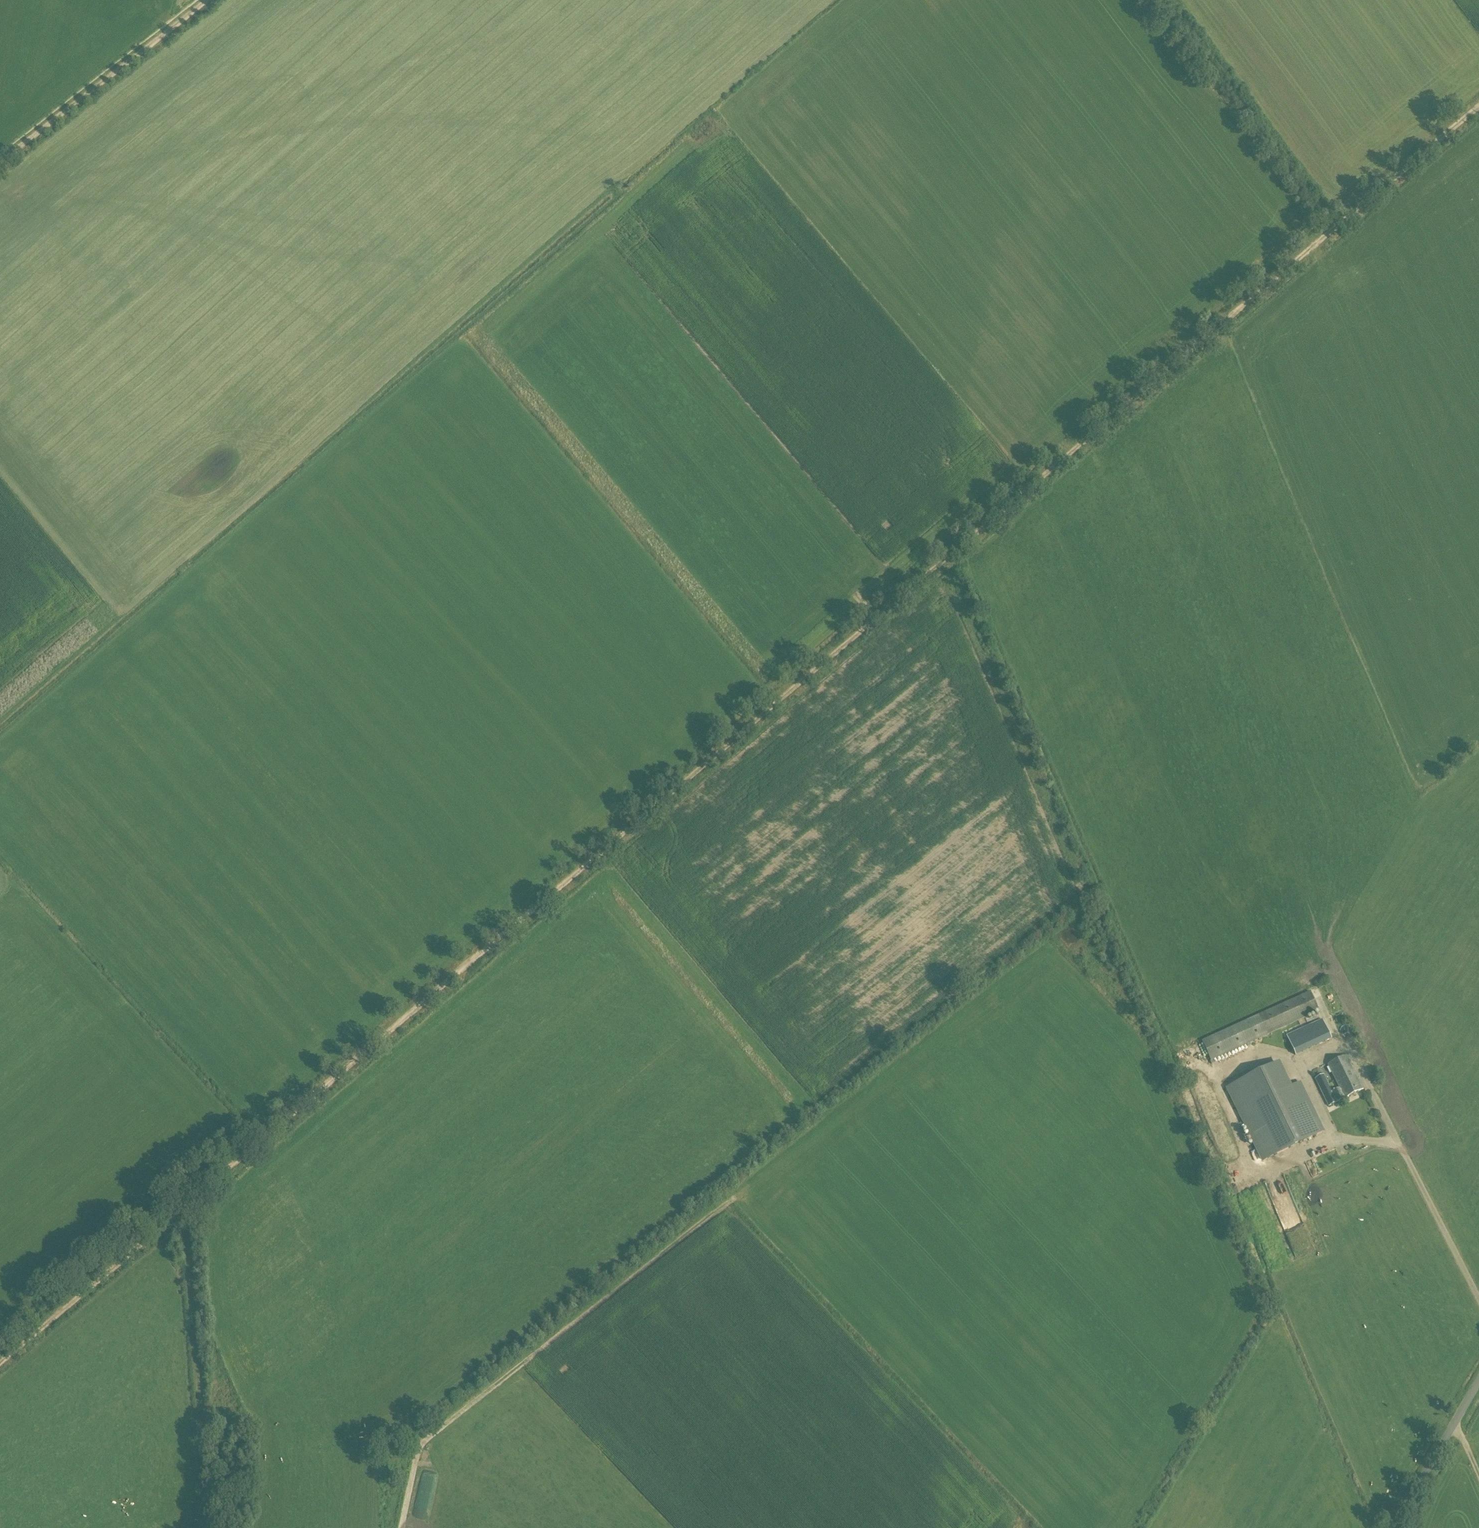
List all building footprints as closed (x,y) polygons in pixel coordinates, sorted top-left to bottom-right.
[(1310,991),(1258,1015),(1201,1041),(1210,1061),(1320,1011),(1310,991)] [(1323,1020),(1316,1023),(1325,1042),(1331,1039),(1323,1020)] [(1363,1090),(1357,1078),(1347,1056),(1328,1065),(1339,1087),(1340,1089),(1333,1092),(1338,1102),(1363,1090)] [(1226,1088),(1249,1135),(1262,1162),(1325,1131),(1301,1081),(1291,1086),(1280,1062),(1226,1088)] [(1338,1102),(1333,1092),(1324,1074),(1315,1079),(1328,1106),(1329,1107),(1338,1102)]
